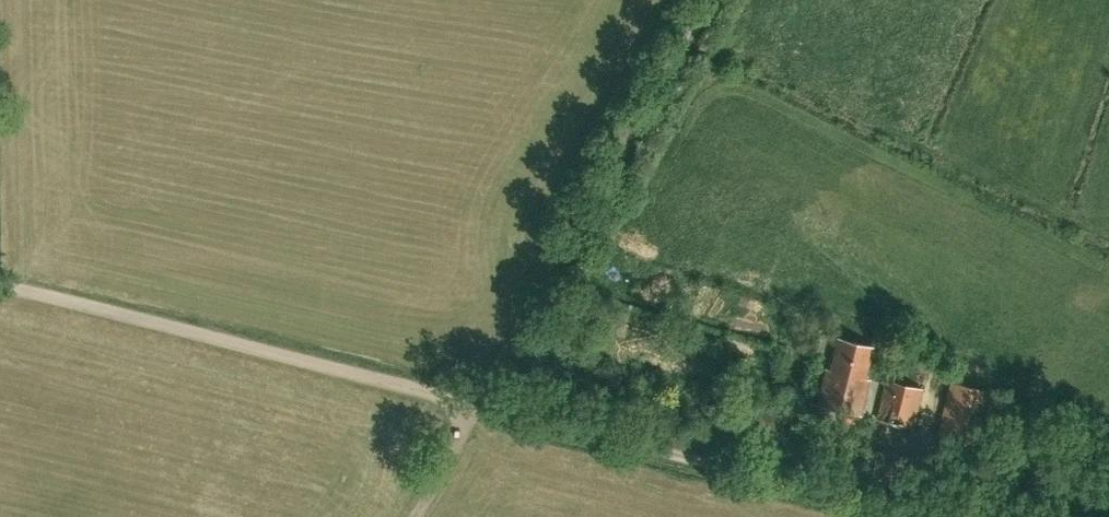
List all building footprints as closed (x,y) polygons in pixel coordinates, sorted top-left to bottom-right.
[(865,379),(873,348),(839,339),(831,371),(827,370),(818,404),(861,415),(870,380),(865,379)] [(923,388),(900,382),(902,372),(890,369),(887,379),(886,379),(877,419),(914,428),(923,388)] [(975,442),(987,392),(951,383),(939,433),(975,442)] [(907,485),(913,457),(879,450),(873,478),(907,485)]
